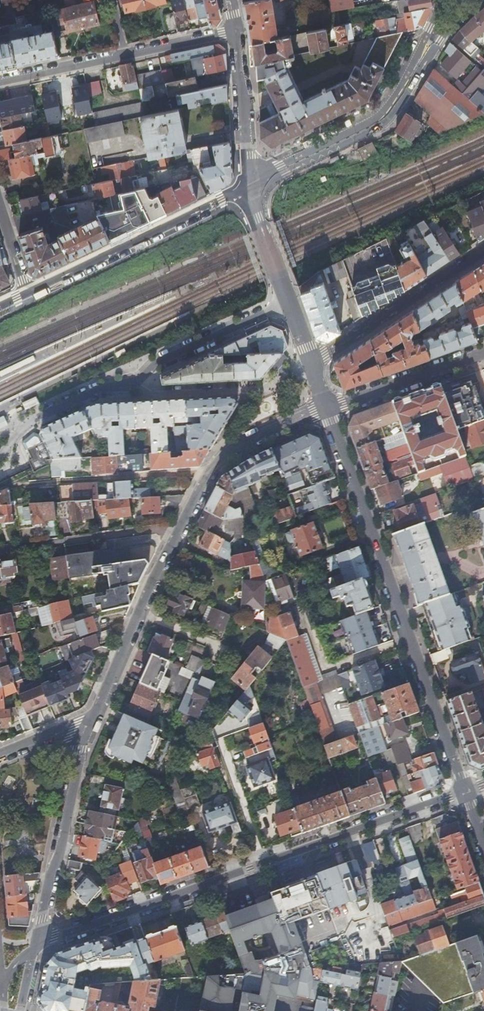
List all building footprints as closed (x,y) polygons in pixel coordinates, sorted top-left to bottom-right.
[(13,0),(2,0),(6,16),(0,17),(0,23),(0,26),(9,24),(13,23),(17,22),(16,16),(17,16),(13,0)] [(83,26),(98,22),(94,1),(98,0),(85,0),(86,3),(78,5),(83,26)] [(144,0),(123,0),(126,10),(136,8),(136,10),(146,7),(144,0)] [(184,0),(174,0),(171,1),(174,11),(176,23),(189,20),(188,18),(184,0)] [(195,0),(184,0),(188,18),(190,17),(190,19),(191,19),(195,18),(196,17),(195,16),(199,15),(195,0)] [(205,0),(195,0),(199,15),(199,17),(208,15),(205,0)] [(208,15),(211,25),(217,24),(221,17),(217,0),(205,0),(208,15)] [(242,1),(249,29),(249,42),(263,39),(276,37),(277,37),(275,25),(275,23),(272,24),(269,6),(272,6),(271,0),(250,0),(242,1)] [(430,0),(396,0),(399,13),(404,12),(431,7),(430,0)] [(53,29),(54,32),(68,28),(68,30),(83,26),(78,5),(63,9),(63,10),(62,10),(61,11),(60,11),(59,12),(58,12),(58,13),(57,13),(57,14),(56,14),(49,15),(53,29)] [(483,7),(464,25),(463,25),(462,27),(461,27),(460,29),(470,42),(471,42),(483,31),(483,32),(483,6),(483,7)] [(422,27),(432,7),(431,7),(404,12),(405,18),(397,20),(395,20),(394,16),(374,21),(378,36),(402,31),(422,27)] [(339,9),(331,11),(333,25),(341,24),(339,9)] [(177,27),(176,23),(174,11),(166,13),(169,29),(177,27)] [(24,15),(17,16),(16,16),(17,22),(13,23),(14,28),(26,25),(24,15)] [(14,28),(13,23),(9,24),(10,33),(11,39),(24,36),(25,37),(34,35),(33,33),(28,34),(26,27),(26,25),(14,28)] [(288,23),(275,25),(277,37),(290,34),(288,23)] [(341,24),(333,25),(333,26),(337,45),(350,42),(350,39),(347,40),(344,23),(341,24)] [(0,26),(0,36),(10,33),(9,24),(0,26)] [(17,66),(60,57),(54,32),(53,29),(42,32),(40,24),(26,27),(28,34),(33,33),(34,35),(25,37),(24,36),(11,39),(11,40),(17,66)] [(329,47),(326,27),(306,31),(310,51),(329,47)] [(452,39),(478,62),(483,58),(479,53),(481,50),(471,42),(470,42),(460,29),(459,30),(455,34),(454,35),(454,36),(452,38),(452,39)] [(402,31),(378,36),(376,37),(361,69),(355,66),(348,79),(303,101),(302,99),(303,98),(286,64),(291,62),(289,55),(257,62),(258,78),(265,76),(267,81),(265,82),(279,110),(281,109),(283,112),(260,122),(261,136),(272,145),(368,98),(402,31)] [(353,37),(354,41),(374,37),(372,32),(353,37)] [(263,39),(249,42),(251,63),(257,62),(289,55),(294,54),(290,34),(277,37),(276,37),(278,48),(277,51),(276,51),(274,49),(270,50),(269,52),(268,52),(265,50),(263,39)] [(17,66),(11,40),(0,42),(0,70),(17,66)] [(444,50),(449,55),(441,64),(455,77),(470,61),(450,42),(447,46),(444,50)] [(171,54),(172,61),(184,59),(185,59),(190,58),(215,52),(215,56),(226,54),(225,49),(219,44),(171,54)] [(198,75),(226,69),(226,54),(215,56),(215,52),(190,58),(194,76),(198,75)] [(133,62),(119,65),(122,74),(122,79),(123,82),(125,82),(126,90),(139,87),(136,76),(133,62)] [(458,79),(453,85),(462,93),(481,71),(475,66),(461,81),(458,79)] [(161,71),(164,82),(167,81),(174,80),(171,68),(161,70),(161,71)] [(448,129),(483,114),(483,112),(462,93),(453,85),(433,68),(414,100),(431,114),(431,115),(448,129)] [(462,93),(483,112),(483,98),(477,92),(483,84),(483,71),(482,69),(481,71),(462,93)] [(136,76),(139,87),(152,85),(164,82),(161,71),(136,76)] [(170,95),(176,94),(201,89),(198,75),(194,76),(174,80),(167,81),(170,95)] [(101,92),(98,80),(86,82),(89,95),(101,92)] [(212,101),(228,98),(227,84),(201,89),(176,94),(178,103),(187,101),(188,106),(197,104),(212,101)] [(139,87),(142,101),(155,98),(152,85),(139,87)] [(35,109),(32,95),(0,101),(0,116),(21,112),(35,109)] [(141,102),(92,112),(95,124),(144,114),(141,102)] [(178,108),(145,115),(141,116),(147,147),(147,146),(149,156),(158,154),(164,153),(186,149),(184,139),(185,139),(178,108)] [(21,112),(0,116),(0,117),(3,129),(23,125),(21,112)] [(421,122),(406,113),(395,130),(410,139),(414,133),(417,134),(420,129),(417,127),(421,122)] [(445,130),(448,129),(431,115),(431,114),(427,122),(439,131),(444,129),(445,130)] [(92,125),(90,115),(83,117),(85,126),(92,125)] [(50,135),(47,120),(41,121),(45,136),(50,135)] [(83,128),(86,141),(125,133),(122,120),(95,126),(83,128)] [(26,140),(23,125),(3,129),(6,144),(14,143),(26,140)] [(59,133),(50,135),(45,136),(41,137),(44,151),(45,155),(55,153),(54,149),(60,148),(57,137),(60,137),(59,133)] [(41,137),(26,140),(14,143),(16,156),(30,154),(44,151),(41,137)] [(231,140),(186,149),(187,152),(191,151),(193,163),(202,161),(203,163),(211,161),(211,163),(199,166),(211,191),(229,182),(233,176),(231,140)] [(378,154),(372,141),(357,149),(363,161),(378,154)] [(9,158),(11,158),(9,148),(0,150),(0,160),(9,158)] [(164,153),(158,154),(160,164),(155,165),(156,170),(167,168),(164,153)] [(11,158),(9,158),(13,176),(34,172),(30,154),(16,156),(11,158)] [(117,163),(120,177),(123,192),(133,190),(131,182),(138,180),(136,174),(135,175),(131,160),(117,163)] [(195,176),(190,177),(193,190),(196,198),(205,194),(197,176),(195,176)] [(190,177),(179,180),(180,180),(181,185),(174,188),(173,188),(181,205),(196,198),(193,190),(190,177)] [(95,183),(92,183),(96,198),(109,195),(114,194),(111,179),(95,183)] [(131,182),(133,190),(136,189),(140,188),(138,180),(131,182)] [(171,185),(156,192),(157,194),(166,213),(181,205),(173,188),(173,189),(171,185)] [(136,189),(150,220),(166,213),(157,194),(153,196),(152,198),(149,196),(145,187),(140,188),(136,189)] [(98,216),(109,240),(150,220),(136,189),(133,190),(123,192),(114,194),(109,195),(112,210),(97,213),(98,216)] [(41,206),(39,198),(20,202),(22,214),(44,209),(43,206),(41,206)] [(95,210),(93,199),(82,201),(95,210)] [(52,208),(51,207),(50,207),(58,232),(58,235),(59,237),(69,259),(109,240),(98,216),(81,224),(82,226),(76,228),(76,227),(61,234),(60,232),(69,227),(63,205),(58,206),(52,208)] [(50,207),(44,209),(22,214),(14,216),(31,271),(38,274),(69,259),(59,237),(52,241),(51,244),(51,245),(46,247),(43,240),(46,239),(42,227),(50,224),(53,234),(58,232),(50,207)] [(478,241),(483,237),(483,214),(483,209),(479,210),(480,214),(470,218),(478,241)] [(432,232),(424,220),(417,223),(425,237),(432,232)] [(425,237),(417,223),(402,230),(408,240),(418,260),(431,252),(432,254),(436,252),(431,245),(431,246),(425,237)] [(449,260),(459,253),(442,227),(435,231),(437,235),(435,237),(449,260)] [(241,236),(238,229),(220,237),(223,244),(241,236)] [(435,237),(432,232),(425,237),(431,246),(431,245),(436,252),(432,254),(431,252),(418,260),(426,275),(449,260),(435,237)] [(396,265),(387,238),(342,260),(347,275),(352,290),(361,315),(362,317),(366,315),(370,312),(375,309),(379,306),(378,304),(387,301),(386,298),(396,295),(395,292),(404,289),(396,265)] [(418,260),(408,240),(399,246),(403,256),(407,254),(408,257),(396,265),(404,289),(426,275),(418,260)] [(347,275),(342,260),(322,269),(327,282),(347,275)] [(474,271),(481,289),(481,290),(483,288),(483,264),(474,271)] [(8,283),(0,266),(0,287),(8,283)] [(474,271),(455,282),(462,301),(464,306),(465,308),(473,304),(471,299),(473,298),(471,295),(481,289),(474,271)] [(300,293),(316,336),(328,340),(340,332),(332,308),(337,306),(335,300),(330,302),(321,275),(317,273),(313,281),(299,285),(298,286),(298,287),(300,293)] [(455,282),(412,311),(419,329),(427,324),(429,327),(438,321),(437,318),(452,308),(451,305),(454,302),(456,305),(462,301),(455,282)] [(361,315),(352,290),(347,292),(349,298),(346,299),(355,322),(362,317),(361,315)] [(472,328),(483,324),(483,304),(466,310),(466,311),(468,317),(470,322),(472,328)] [(458,309),(460,315),(466,311),(466,310),(465,308),(464,306),(458,309)] [(413,341),(411,336),(413,332),(419,329),(412,311),(370,339),(382,374),(429,357),(424,342),(419,344),(418,339),(413,341)] [(466,311),(460,315),(462,320),(468,317),(466,311)] [(424,342),(429,357),(477,340),(475,337),(472,328),(470,322),(465,324),(463,321),(453,325),(454,328),(437,334),(438,337),(433,339),(433,336),(431,336),(423,339),(424,342)] [(241,353),(282,352),(288,346),(282,329),(275,327),(271,325),(234,342),(208,354),(223,353),(233,353),(236,353),(237,353),(241,353)] [(334,363),(330,375),(333,383),(344,388),(382,374),(370,339),(334,363)] [(261,377),(282,352),(241,353),(242,354),(242,356),(244,358),(248,358),(248,361),(237,361),(237,358),(233,359),(234,361),(235,379),(261,377)] [(163,382),(235,379),(234,361),(224,362),(223,353),(208,354),(161,375),(163,382)] [(483,421),(483,404),(479,406),(471,384),(443,394),(456,431),(464,428),(483,421)] [(458,458),(465,455),(456,431),(443,394),(442,392),(439,385),(392,402),(403,432),(406,440),(407,444),(411,454),(412,457),(414,464),(417,472),(424,470),(422,465),(423,461),(429,459),(435,461),(444,457),(446,453),(452,451),(457,453),(458,458)] [(232,398),(187,401),(188,422),(192,422),(193,426),(189,426),(176,427),(175,427),(175,430),(176,453),(183,452),(209,450),(223,428),(229,419),(237,405),(232,398)] [(187,401),(135,404),(137,429),(151,428),(153,454),(169,453),(167,428),(175,427),(176,427),(176,423),(188,422),(187,401)] [(403,432),(392,402),(354,416),(348,427),(356,448),(375,442),(371,431),(377,429),(377,431),(380,430),(384,439),(388,437),(403,432)] [(137,429),(135,404),(93,406),(82,412),(86,420),(91,430),(103,429),(103,437),(109,437),(110,457),(125,456),(123,430),(137,429)] [(41,437),(34,434),(47,460),(52,460),(53,461),(80,459),(74,444),(71,438),(91,430),(86,420),(82,412),(44,429),(41,437)] [(8,425),(3,415),(0,416),(0,428),(8,425)] [(464,428),(471,448),(483,443),(483,421),(464,428)] [(371,431),(375,442),(384,439),(380,430),(377,431),(377,429),(371,431)] [(307,488),(323,482),(335,478),(320,437),(309,432),(271,450),(279,470),(288,494),(307,488)] [(406,440),(403,432),(388,437),(391,445),(406,440)] [(47,460),(34,434),(28,439),(39,460),(47,460)] [(39,460),(28,439),(22,444),(26,453),(27,452),(31,460),(32,461),(39,460)] [(356,448),(364,470),(381,464),(411,454),(407,444),(384,452),(386,456),(381,458),(375,442),(356,448)] [(169,453),(153,454),(150,454),(151,471),(199,467),(209,450),(183,452),(184,457),(179,457),(178,458),(171,459),(171,453),(169,453)] [(251,459),(228,475),(234,493),(240,508),(243,517),(245,523),(262,517),(256,500),(253,501),(248,486),(261,481),(264,488),(270,485),(267,476),(273,474),(272,472),(279,470),(271,450),(261,455),(260,455),(251,459)] [(135,455),(125,456),(110,457),(107,457),(104,457),(93,458),(93,459),(94,475),(119,473),(139,471),(139,464),(144,463),(143,455),(141,455),(140,455),(139,455),(135,455)] [(449,487),(473,479),(470,470),(468,465),(465,455),(458,458),(424,470),(417,472),(417,473),(420,480),(429,476),(433,485),(446,480),(449,487)] [(414,464),(412,457),(391,464),(396,478),(410,473),(408,466),(414,464)] [(81,469),(80,459),(53,461),(51,464),(52,477),(60,477),(60,470),(64,470),(81,469)] [(50,465),(47,460),(39,460),(32,461),(31,460),(29,461),(34,471),(35,473),(50,465)] [(473,479),(483,475),(483,465),(482,460),(468,465),(470,470),(473,479)] [(34,471),(29,461),(0,475),(0,487),(34,471)] [(364,470),(371,489),(376,488),(388,483),(381,464),(364,470)] [(206,510),(223,519),(224,519),(225,519),(243,517),(240,508),(236,509),(228,506),(234,493),(228,475),(221,480),(206,510)] [(388,483),(376,488),(382,504),(402,497),(396,480),(388,483)] [(114,499),(130,498),(142,498),(150,497),(150,489),(134,490),(133,481),(113,482),(113,495),(110,495),(110,500),(114,499)] [(303,514),(331,504),(323,482),(307,488),(309,495),(307,495),(308,498),(298,501),(303,514)] [(99,500),(97,483),(72,485),(72,489),(68,489),(63,486),(64,502),(66,502),(69,502),(91,501),(97,500),(99,500)] [(279,499),(277,488),(266,489),(268,501),(279,499)] [(30,504),(29,498),(23,499),(23,498),(11,499),(11,496),(10,489),(9,489),(8,489),(0,493),(0,506),(12,505),(17,505),(22,504),(30,504)] [(240,508),(234,493),(228,506),(236,509),(240,508)] [(180,504),(184,495),(165,496),(166,500),(180,504)] [(150,497),(142,498),(143,513),(160,513),(159,497),(150,497)] [(99,500),(97,500),(100,514),(108,513),(109,518),(132,515),(130,498),(114,499),(110,500),(106,500),(99,500)] [(83,519),(94,517),(94,516),(91,501),(69,502),(72,522),(83,521),(83,519)] [(67,517),(66,502),(64,502),(61,502),(54,503),(56,518),(67,517)] [(44,536),(58,534),(56,518),(54,503),(39,504),(36,504),(30,504),(22,504),(17,505),(19,529),(34,527),(34,524),(37,524),(45,523),(47,522),(48,525),(43,526),(44,536)] [(414,504),(395,511),(398,520),(395,521),(398,528),(400,527),(401,529),(420,522),(420,521),(424,520),(419,505),(415,507),(414,504)] [(12,505),(0,506),(0,523),(3,523),(4,524),(13,523),(12,505)] [(271,513),(275,524),(295,516),(292,506),(271,513)] [(476,512),(482,528),(479,529),(482,539),(480,540),(481,544),(483,543),(483,545),(483,509),(476,512)] [(208,531),(209,531),(211,526),(215,528),(217,524),(220,525),(223,519),(206,510),(197,525),(208,531)] [(243,517),(225,519),(227,531),(247,528),(245,523),(243,517)] [(322,548),(312,522),(291,530),(291,531),(286,533),(290,544),(295,542),(300,555),(322,548)] [(425,603),(449,594),(446,586),(444,586),(425,532),(427,531),(424,523),(392,535),(398,546),(399,546),(416,593),(414,593),(417,605),(425,603)] [(249,533),(251,541),(264,536),(262,528),(251,532),(249,533)] [(232,560),(231,556),(231,550),(231,542),(209,531),(208,531),(201,546),(210,550),(214,552),(232,560)] [(148,545),(67,556),(69,574),(70,578),(93,574),(93,575),(94,575),(95,575),(97,575),(98,574),(99,574),(99,573),(104,572),(105,572),(105,573),(105,575),(106,575),(108,575),(109,578),(110,590),(139,584),(144,572),(147,566),(155,550),(152,545),(149,545),(148,545)] [(319,581),(324,593),(330,590),(370,576),(359,546),(319,561),(323,571),(330,568),(331,570),(339,567),(341,573),(319,581)] [(259,563),(265,580),(280,575),(276,566),(274,567),(266,561),(261,548),(255,550),(255,551),(259,563)] [(250,565),(259,563),(255,551),(231,556),(232,560),(232,569),(242,567),(250,565)] [(69,574),(67,556),(51,558),(53,577),(69,574)] [(0,562),(3,580),(15,579),(15,573),(19,573),(17,560),(0,562)] [(264,609),(265,580),(259,563),(250,565),(249,578),(248,578),(247,577),(245,577),(243,578),(243,580),(242,580),(242,591),(239,591),(238,592),(238,595),(239,597),(242,597),(242,608),(264,609)] [(242,578),(243,578),(245,577),(247,577),(248,578),(249,578),(250,565),(242,567),(242,578)] [(268,586),(274,604),(280,601),(281,604),(288,602),(287,599),(294,596),(285,573),(280,575),(265,580),(268,586)] [(353,607),(356,615),(368,610),(369,610),(373,608),(370,601),(366,589),(367,588),(367,587),(365,581),(371,579),(370,576),(330,590),(331,593),(331,594),(333,599),(340,596),(340,597),(341,600),(343,599),(344,599),(344,600),(345,603),(346,603),(347,607),(350,606),(351,607),(353,607)] [(131,605),(139,584),(110,590),(83,597),(85,604),(93,602),(94,606),(97,606),(101,605),(102,611),(131,605)] [(193,599),(173,590),(173,592),(168,591),(165,597),(170,599),(168,604),(174,607),(173,610),(184,615),(187,608),(188,608),(188,607),(189,608),(189,607),(192,609),(196,600),(193,599)] [(456,607),(451,593),(449,594),(425,603),(442,650),(445,649),(468,640),(464,628),(467,627),(459,606),(456,607)] [(71,616),(68,600),(50,604),(54,622),(61,621),(63,620),(63,618),(71,616)] [(197,613),(204,616),(208,606),(201,603),(197,613)] [(54,622),(50,604),(37,607),(41,626),(54,622)] [(10,613),(23,610),(22,605),(14,607),(13,605),(6,606),(0,608),(0,615),(10,613)] [(204,616),(201,621),(206,623),(213,608),(208,606),(204,616)] [(287,640),(288,644),(303,686),(316,681),(338,674),(344,672),(342,667),(320,674),(306,633),(298,635),(287,606),(276,610),(279,617),(287,639),(287,640)] [(41,626),(37,607),(34,608),(31,608),(36,627),(41,626)] [(222,631),(229,615),(213,608),(206,623),(222,631)] [(15,632),(10,613),(0,615),(0,636),(11,633),(15,632)] [(98,630),(92,614),(61,621),(63,631),(76,627),(79,636),(98,630)] [(266,631),(269,632),(287,639),(279,617),(270,617),(270,622),(267,622),(266,631)] [(355,639),(360,652),(378,645),(370,624),(363,627),(360,621),(351,624),(353,630),(352,631),(355,639)] [(19,661),(24,659),(17,632),(15,632),(11,633),(19,661)] [(153,634),(147,651),(153,653),(167,659),(175,637),(161,632),(160,637),(153,634)] [(264,642),(279,650),(287,640),(287,639),(269,632),(264,642)] [(100,644),(96,633),(71,641),(75,654),(92,647),(100,644)] [(7,665),(5,660),(6,660),(3,647),(12,645),(10,637),(1,640),(0,636),(0,667),(7,665)] [(279,650),(271,659),(274,661),(288,644),(287,640),(279,650)] [(95,655),(92,647),(75,654),(69,660),(73,668),(86,673),(95,655)] [(257,648),(245,663),(248,665),(254,671),(257,667),(261,671),(271,659),(257,648)] [(448,658),(445,649),(442,650),(430,654),(433,664),(448,658)] [(153,653),(140,683),(159,691),(163,693),(169,678),(164,676),(167,668),(166,668),(169,660),(167,659),(153,653)] [(476,654),(451,663),(455,673),(460,671),(461,674),(466,676),(467,675),(470,683),(482,678),(478,666),(479,665),(476,654)] [(194,671),(207,661),(192,655),(186,668),(193,671),(194,671)] [(349,664),(350,669),(369,663),(368,658),(349,664)] [(350,669),(348,670),(350,673),(353,672),(361,695),(384,687),(375,661),(373,661),(369,663),(350,669)] [(22,679),(16,662),(7,665),(0,667),(0,688),(14,682),(22,679)] [(246,690),(249,685),(255,678),(251,674),(254,671),(248,665),(245,663),(232,678),(246,690)] [(191,679),(194,671),(193,671),(186,668),(183,666),(180,673),(191,679)] [(66,667),(57,670),(60,678),(67,693),(79,689),(86,673),(73,668),(67,670),(66,667)] [(338,674),(316,681),(321,694),(343,686),(338,674)] [(48,678),(39,681),(49,704),(68,696),(67,693),(60,678),(50,682),(48,678)] [(25,686),(22,679),(14,682),(17,689),(25,686)] [(39,681),(39,680),(25,686),(17,689),(17,691),(23,704),(27,715),(50,706),(49,704),(39,681)] [(303,686),(324,745),(338,740),(321,694),(316,681),(303,686)] [(14,682),(0,688),(0,708),(4,708),(3,696),(17,691),(17,689),(14,682)] [(159,691),(140,683),(130,705),(139,709),(138,711),(149,716),(152,707),(155,707),(157,702),(155,701),(159,691)] [(389,715),(392,721),(402,717),(418,712),(408,683),(381,693),(387,708),(385,709),(385,711),(388,711),(388,710),(388,711),(389,715)] [(248,701),(254,698),(249,685),(246,690),(228,711),(242,722),(245,718),(247,715),(252,710),(245,704),(248,701)] [(201,712),(209,694),(196,688),(192,697),(195,698),(189,713),(199,718),(201,712)] [(483,768),(483,738),(482,733),(483,732),(483,729),(478,711),(476,711),(474,706),(476,706),(471,693),(446,701),(462,746),(469,764),(480,770),(483,768)] [(216,697),(209,694),(201,712),(209,715),(216,697)] [(372,696),(349,704),(357,727),(380,718),(372,696)] [(27,715),(23,704),(20,705),(16,707),(25,732),(33,729),(27,715)] [(4,708),(0,708),(0,728),(1,728),(1,727),(9,726),(8,720),(11,720),(10,710),(5,710),(4,708)] [(249,728),(263,723),(259,712),(247,720),(249,728)] [(157,728),(123,713),(108,748),(110,749),(111,753),(110,755),(130,763),(133,760),(148,766),(151,767),(152,767),(153,767),(156,766),(158,765),(160,763),(169,741),(155,735),(157,728)] [(357,727),(359,733),(392,721),(389,715),(380,718),(357,727)] [(368,756),(368,757),(384,751),(385,751),(392,748),(392,747),(390,741),(396,738),(408,734),(405,726),(402,717),(392,721),(359,733),(357,734),(358,737),(361,736),(368,755),(368,756)] [(268,738),(263,723),(249,728),(256,747),(243,752),(245,758),(272,749),(272,748),(269,741),(268,738)] [(199,746),(196,750),(202,766),(208,764),(210,768),(219,765),(213,748),(218,746),(215,740),(212,731),(206,738),(199,746)] [(237,748),(231,734),(224,737),(229,751),(237,748)] [(324,745),(329,757),(358,747),(353,735),(338,740),(324,745)] [(404,743),(392,747),(392,748),(397,762),(398,765),(399,764),(403,763),(410,760),(404,743)] [(385,751),(384,751),(389,764),(397,762),(392,748),(385,751)] [(245,758),(245,759),(248,766),(246,766),(250,777),(253,776),(253,777),(251,779),(253,785),(256,786),(256,787),(275,780),(269,763),(276,760),(272,749),(245,758)] [(412,787),(414,793),(436,785),(441,774),(433,752),(414,759),(416,764),(414,764),(412,768),(416,779),(422,777),(423,780),(417,782),(411,784),(412,787)] [(398,765),(402,777),(407,772),(403,763),(399,764),(398,765)] [(376,778),(382,795),(396,790),(389,771),(375,776),(376,778)] [(402,777),(406,789),(412,787),(411,784),(409,779),(408,775),(407,772),(402,777)] [(15,778),(9,774),(3,783),(10,787),(15,778)] [(101,806),(115,809),(119,810),(123,788),(131,790),(133,783),(126,782),(108,778),(106,778),(101,806)] [(341,791),(350,816),(385,803),(382,795),(376,778),(367,782),(368,785),(351,791),(350,788),(341,791)] [(170,787),(178,804),(185,801),(177,784),(170,787)] [(182,790),(187,804),(197,801),(192,787),(182,790)] [(303,833),(350,816),(341,791),(298,807),(294,797),(290,799),(294,810),(303,833)] [(235,833),(240,831),(230,802),(202,812),(209,833),(231,825),(234,832),(235,833)] [(99,813),(114,816),(115,809),(101,806),(99,813)] [(86,823),(113,829),(116,816),(114,816),(99,813),(89,810),(86,823)] [(290,832),(292,837),(303,833),(294,810),(274,817),(281,835),(290,832)] [(439,823),(454,817),(446,814),(436,817),(439,823)] [(464,886),(479,881),(458,821),(436,829),(457,889),(464,886)] [(108,841),(110,841),(111,839),(113,829),(86,823),(84,836),(108,841)] [(421,823),(407,828),(413,845),(423,840),(422,836),(423,835),(422,830),(423,829),(421,823)] [(407,828),(396,831),(400,840),(408,863),(413,861),(418,859),(413,845),(407,828)] [(106,848),(108,841),(84,836),(79,855),(95,858),(97,850),(103,852),(106,848)] [(115,865),(131,859),(123,839),(121,841),(120,843),(118,845),(110,855),(115,865)] [(157,874),(161,884),(208,867),(201,846),(153,863),(157,874)] [(151,876),(157,874),(153,863),(148,848),(141,850),(141,852),(132,855),(141,881),(151,877),(151,876)] [(346,863),(342,851),(334,854),(338,866),(339,866),(340,867),(345,865),(346,865),(346,863)] [(68,859),(66,867),(79,870),(81,861),(68,859)] [(360,875),(355,860),(346,863),(346,865),(345,865),(340,867),(339,866),(338,866),(316,874),(307,878),(308,880),(270,893),(273,900),(298,969),(312,968),(298,934),(295,935),(290,923),(357,898),(352,883),(355,881),(354,877),(360,875)] [(92,896),(94,898),(102,889),(99,887),(100,886),(99,886),(98,886),(81,871),(77,875),(73,880),(79,885),(76,888),(74,891),(79,895),(78,897),(79,898),(79,899),(79,900),(79,901),(82,903),(84,903),(85,903),(86,904),(92,896)] [(39,880),(41,872),(4,875),(5,885),(6,896),(10,896),(25,894),(23,881),(39,880)] [(123,897),(124,897),(122,893),(127,891),(129,890),(123,872),(106,878),(114,901),(123,897)] [(354,877),(355,881),(356,881),(359,890),(365,888),(360,875),(354,877)] [(414,893),(409,880),(400,883),(399,883),(403,895),(397,897),(398,899),(394,900),(381,905),(385,915),(417,903),(414,893)] [(417,903),(431,898),(432,898),(425,880),(420,883),(422,890),(414,893),(417,903)] [(483,905),(483,895),(479,881),(464,886),(465,889),(451,895),(453,899),(461,896),(464,903),(444,910),(445,912),(425,919),(426,921),(412,926),(413,930),(483,905)] [(134,893),(143,891),(141,883),(133,885),(134,893)] [(10,896),(6,896),(9,925),(30,927),(33,910),(28,911),(27,894),(25,894),(10,896)] [(385,915),(389,926),(435,909),(431,898),(417,903),(385,915)] [(298,969),(273,900),(226,918),(231,929),(247,973),(298,969)] [(226,918),(224,911),(200,920),(201,921),(202,924),(207,938),(231,929),(226,918)] [(207,939),(207,938),(202,924),(201,921),(185,928),(192,946),(207,939)] [(398,936),(409,932),(407,925),(390,931),(393,938),(398,936)] [(185,950),(176,926),(146,937),(155,961),(185,950)] [(415,938),(421,955),(450,944),(443,926),(429,930),(430,932),(415,938)] [(483,988),(483,946),(479,934),(456,942),(475,992),(482,989),(483,988)] [(393,938),(397,950),(403,948),(398,936),(393,938)] [(116,949),(114,942),(113,943),(107,940),(101,940),(101,938),(66,950),(57,953),(45,968),(38,1002),(44,1010),(85,1010),(91,988),(92,984),(103,983),(117,982),(122,982),(135,981),(162,979),(155,961),(146,937),(116,949)] [(402,962),(444,1003),(475,992),(456,942),(450,944),(421,955),(402,962)] [(188,977),(195,977),(189,959),(182,961),(183,967),(185,966),(188,977)] [(400,972),(402,962),(401,962),(381,963),(378,975),(392,977),(393,977),(394,977),(395,972),(400,972)] [(321,982),(340,986),(342,974),(344,974),(346,967),(346,966),(343,966),(343,969),(334,967),(333,972),(324,969),(321,982)] [(298,969),(247,973),(208,976),(200,1010),(231,1010),(236,988),(244,990),(244,989),(252,991),(253,990),(276,995),(276,993),(317,1001),(318,995),(321,982),(324,969),(324,967),(312,968),(298,969)] [(358,990),(361,977),(360,977),(362,970),(346,967),(344,974),(342,974),(340,986),(357,989),(358,990)] [(392,980),(392,977),(378,975),(375,992),(389,995),(392,980)] [(149,1010),(150,1004),(153,1005),(155,1005),(160,984),(167,986),(169,979),(162,979),(135,981),(130,1004),(133,1009),(131,1010),(125,1010),(126,1007),(120,1006),(121,1002),(118,1002),(116,1010),(147,1010),(148,1010),(149,1010)] [(118,1002),(122,982),(117,982),(112,1004),(103,1002),(98,1005),(95,1005),(97,998),(100,999),(102,990),(91,988),(85,1010),(116,1010),(118,1002)] [(377,1010),(385,1010),(389,995),(375,992),(371,1010),(377,1010)] [(329,997),(318,995),(317,1001),(315,1009),(315,1010),(332,1010),(332,1008),(328,1007),(329,1002),(328,1001),(329,997)]
